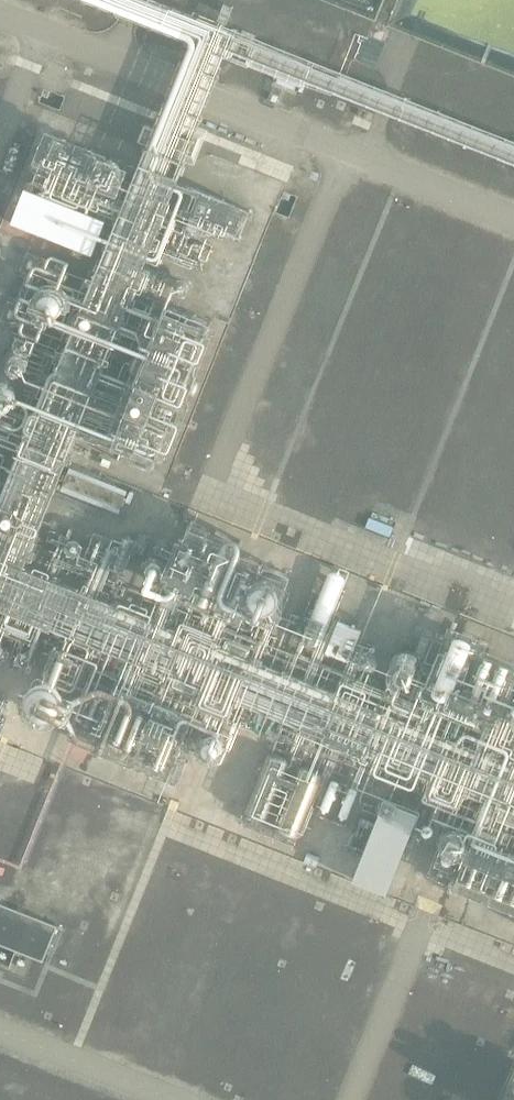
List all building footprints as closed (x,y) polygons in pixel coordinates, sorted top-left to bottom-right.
[(76,625),(86,667),(12,712),(57,701),(120,760),(133,698),(112,694),(174,655),(150,633),(164,606),(161,617),(187,611),(183,627),(198,630),(280,580),(193,535),(194,533),(158,555),(100,501),(57,547),(84,573),(0,554),(0,643),(76,625)] [(324,588),(339,592),(344,576),(330,571),(324,588)] [(391,796),(360,874),(394,889),(426,808),(391,796)] [(43,959),(58,923),(0,900),(0,941),(43,959)]
